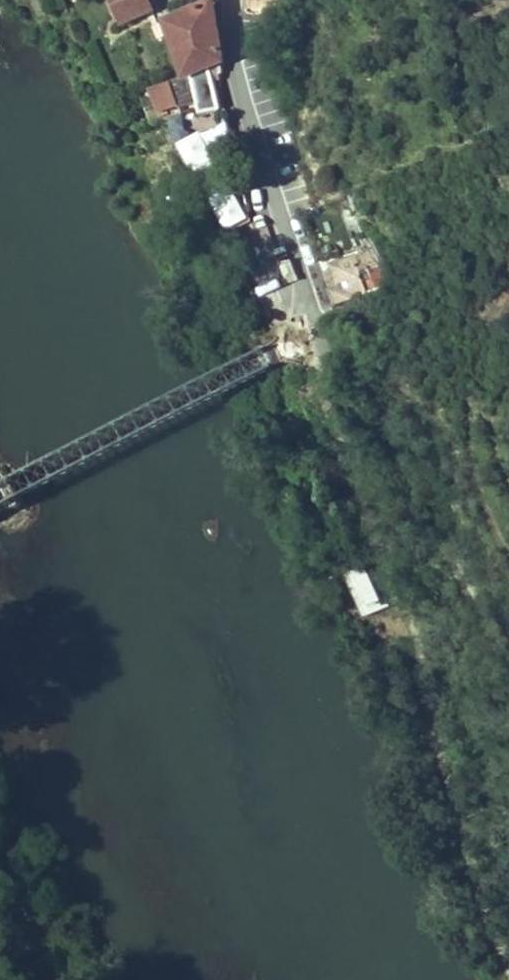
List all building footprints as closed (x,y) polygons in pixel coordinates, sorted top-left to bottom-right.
[(122,25),(152,11),(147,0),(111,0),(122,25)] [(278,0),(247,0),(246,13),(277,15),(278,0)] [(164,23),(182,78),(167,84),(176,105),(178,109),(196,104),(200,114),(219,109),(212,82),(221,80),(222,73),(223,73),(222,62),(212,1),(164,23)] [(159,113),(176,105),(167,84),(150,92),(159,113)] [(140,96),(152,126),(163,122),(159,113),(150,92),(140,96)] [(197,117),(203,134),(182,141),(195,174),(224,163),(206,114),(197,117)] [(210,194),(228,230),(249,219),(232,184),(210,194)] [(333,264),(332,265),(331,267),(331,271),(338,287),(331,290),(336,306),(387,287),(379,266),(360,273),(354,256),(333,264)] [(338,287),(331,271),(324,273),(331,290),(338,287)] [(354,345),(357,355),(368,352),(365,341),(354,345)] [(366,607),(379,601),(364,567),(351,572),(366,607)]
